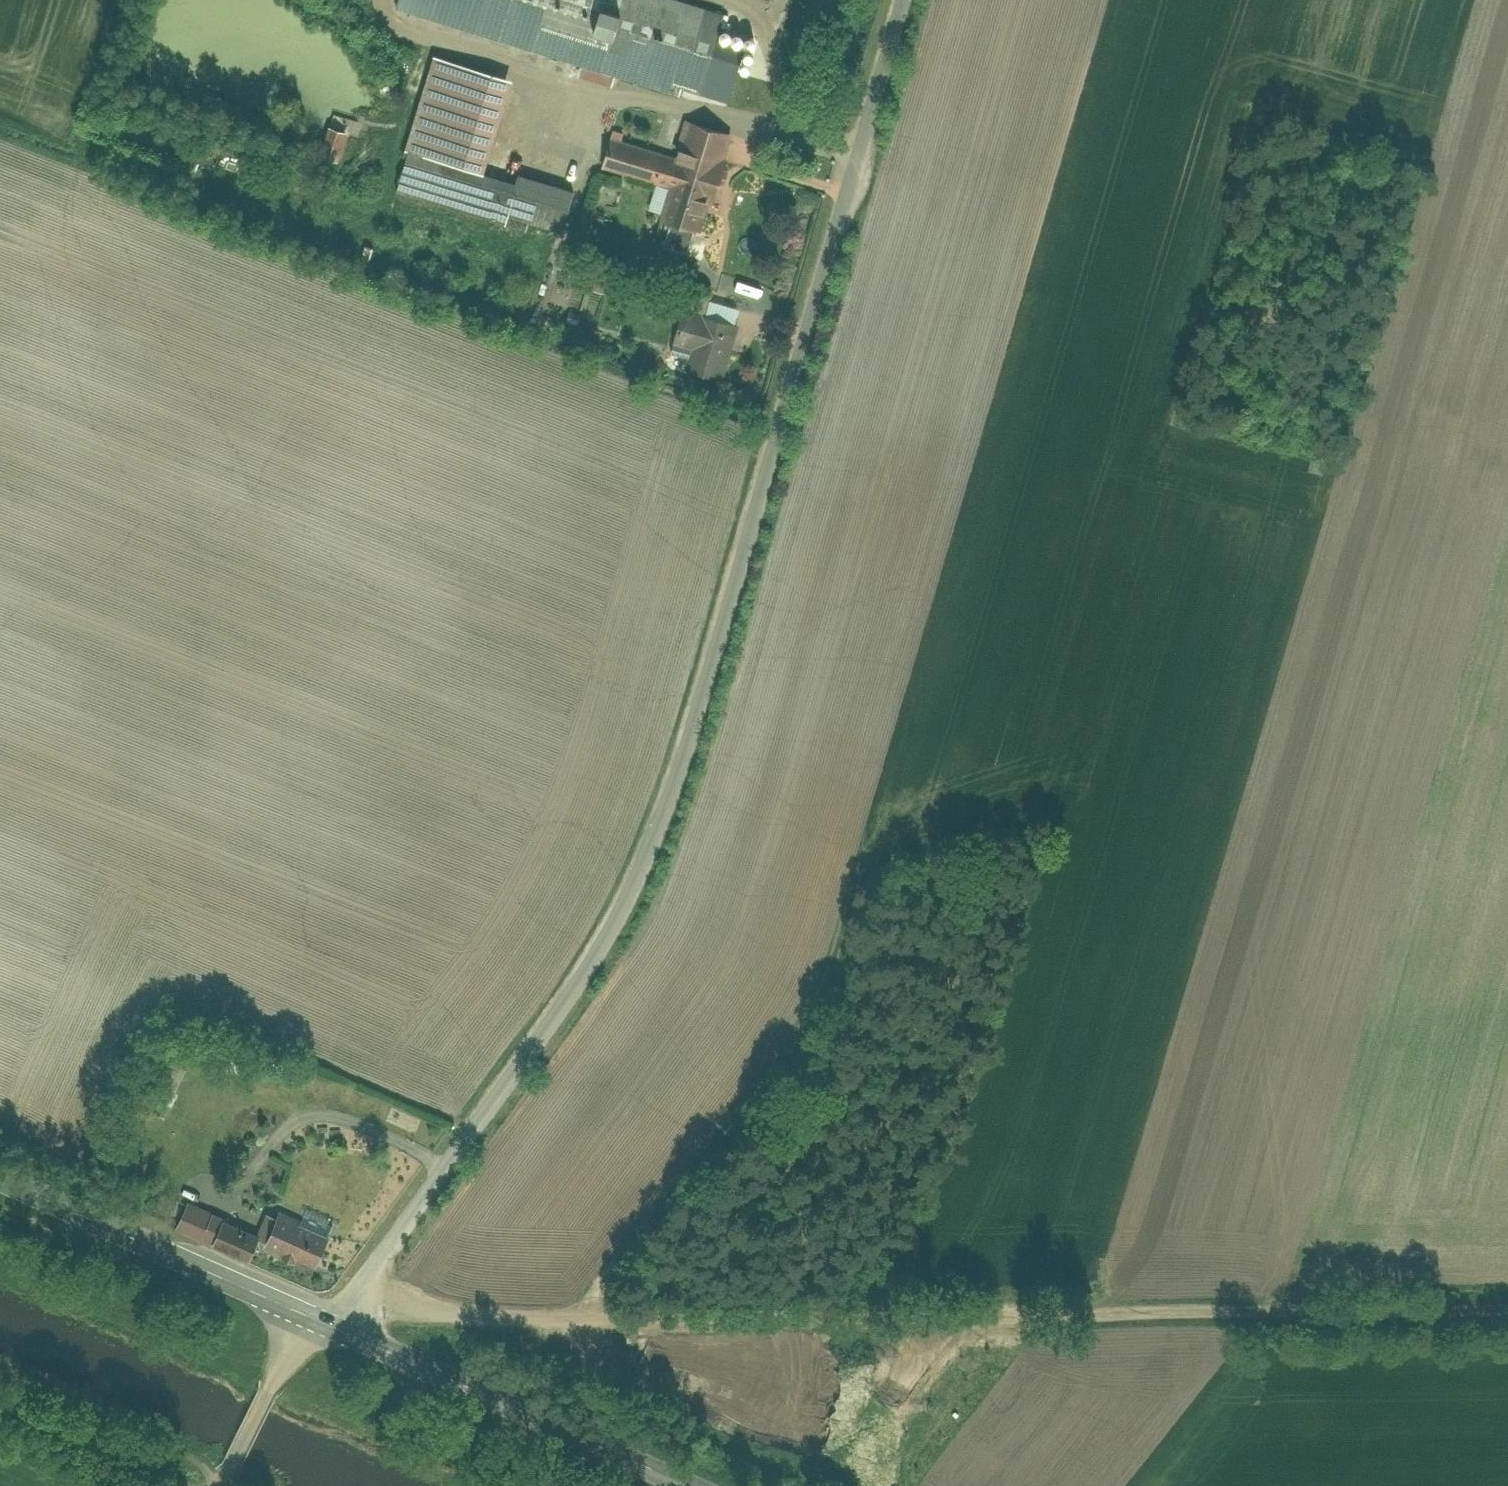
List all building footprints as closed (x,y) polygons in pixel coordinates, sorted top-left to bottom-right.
[(405,10),(695,98),(721,12),(682,0),(408,0),(405,10)] [(685,122),(676,150),(615,130),(603,168),(664,187),(651,227),(705,243),(726,177),(722,176),(734,137),(685,122)] [(408,154),(398,191),(511,224),(522,187),(408,154)] [(529,198),(573,212),(581,187),(536,174),(529,198)] [(691,354),(687,369),(718,378),(736,319),(706,310),(702,324),(667,313),(657,344),(691,354)] [(187,1200),(175,1226),(248,1259),(260,1233),(187,1200)] [(280,1210),(265,1243),(315,1265),(330,1231),(280,1210)]
